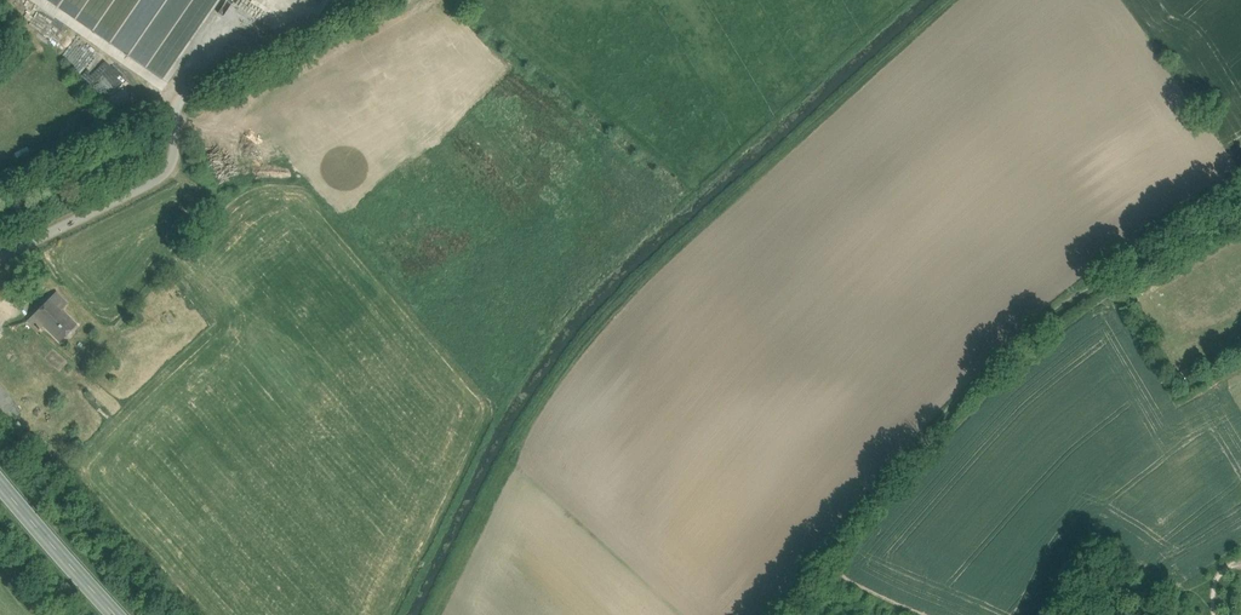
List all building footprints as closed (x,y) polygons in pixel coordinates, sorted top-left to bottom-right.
[(184,28),(193,28),(195,24),(196,33),(217,0),(184,0),(184,28)] [(55,291),(27,319),(38,330),(43,325),(60,341),(77,324),(61,309),(67,303),(55,291)] [(42,357),(61,374),(70,364),(51,347),(42,357)]
